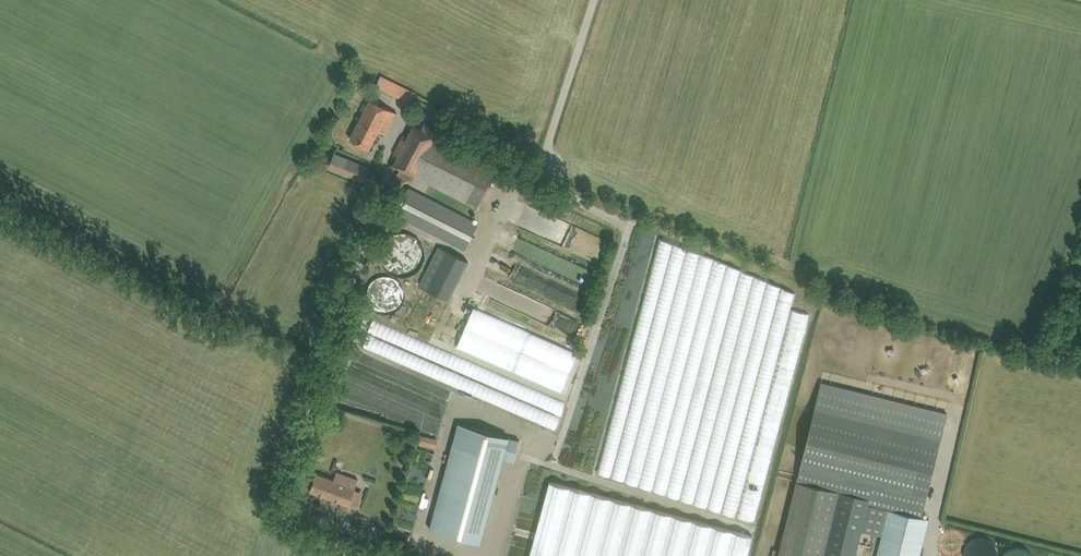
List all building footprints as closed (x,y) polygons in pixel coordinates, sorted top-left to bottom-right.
[(381,75),(376,85),(394,95),(410,104),(413,98),(416,92),(404,86),(399,84),(381,75)] [(351,139),(359,143),(369,148),(378,130),(385,133),(395,112),(386,107),(371,99),(351,139)] [(397,156),(393,164),(400,168),(397,174),(406,179),(412,182),(415,175),(477,207),(492,177),(497,167),(447,142),(435,136),(438,129),(425,123),(422,129),(413,124),(406,140),(402,137),(393,153),(394,154),(397,156)] [(329,167),(354,177),(364,181),(369,168),(335,154),(329,167)] [(395,214),(404,219),(464,250),(478,223),(418,192),(409,187),(395,214)] [(411,271),(412,271),(416,270),(419,268),(420,266),(422,265),(424,261),(425,259),(426,257),(426,255),(426,251),(425,247),(424,244),(422,241),(419,239),(416,237),(414,236),(412,235),(408,235),(406,235),(402,235),(400,236),(396,239),(393,241),(391,244),(390,247),(389,251),(389,255),(390,259),(392,263),(394,266),(396,267),(398,269),(400,270),(403,271),(407,271),(411,271)] [(448,300),(468,261),(439,246),(418,285),(448,300)] [(763,522),(810,314),(795,311),(801,284),(683,257),(631,487),(743,513),(742,518),(763,522)] [(557,258),(553,272),(593,286),(597,273),(557,258)] [(521,279),(539,286),(544,274),(525,267),(521,279)] [(542,284),(539,296),(585,310),(589,299),(542,284)] [(513,291),(506,308),(582,341),(589,323),(513,291)] [(427,292),(418,314),(428,318),(437,296),(427,292)] [(534,332),(476,311),(461,350),(520,372),(534,332)] [(572,401),(375,325),(365,353),(561,429),(572,401)] [(540,337),(537,345),(554,352),(557,344),(540,337)] [(922,517),(941,438),(815,407),(778,555),(855,555),(862,530),(881,535),(876,555),(919,555),(929,518),(922,517)] [(513,462),(519,440),(458,424),(430,529),(480,543),(503,459),(513,462)] [(405,431),(405,446),(416,446),(416,431),(405,431)] [(310,491),(320,494),(349,505),(356,487),(327,477),(316,473),(310,491)] [(530,555),(747,555),(753,536),(550,481),(530,555)] [(425,504),(422,516),(428,517),(430,505),(425,504)] [(963,554),(963,555),(997,555),(997,554),(996,549),(996,548),(994,544),(992,542),(989,539),(986,538),(984,537),(982,537),(979,537),(976,537),(974,538),(972,539),(970,540),(969,541),(968,542),(966,544),(964,548),(964,549),(963,554)] [(1033,555),(1032,554),(1030,552),(1027,550),(1026,549),(1024,548),(1021,547),(1019,547),(1016,547),(1014,547),(1011,548),(1009,549),(1008,550),(1007,551),(1004,553),(1003,554),(1001,555),(1034,555),(1033,555)]
